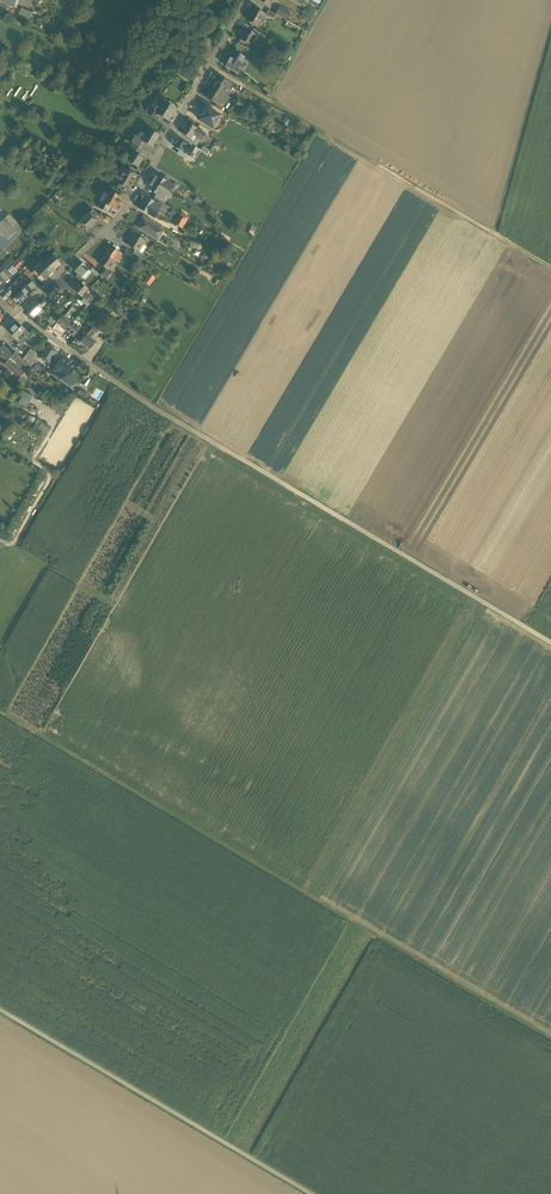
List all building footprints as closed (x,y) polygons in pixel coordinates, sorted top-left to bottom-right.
[(64,0),(47,0),(52,2),(50,8),(56,11),(59,5),(69,9),(69,8),(68,8),(70,3),(71,3),(64,0)] [(19,16),(30,20),(33,11),(22,7),(19,16)] [(276,14),(286,20),(290,12),(280,7),(276,14)] [(248,21),(257,26),(259,23),(264,14),(265,13),(255,8),(253,11),(254,12),(250,18),(250,17),(248,21)] [(266,14),(274,19),(276,14),(268,10),(266,14)] [(244,33),(241,39),(240,39),(237,43),(247,49),(248,50),(251,45),(249,44),(252,39),(254,40),(256,35),(251,33),(247,30),(245,34),(244,33)] [(236,47),(245,52),(247,49),(237,43),(236,47)] [(228,62),(237,68),(238,67),(244,56),(234,51),(234,52),(233,52),(230,57),(230,58),(228,62)] [(226,67),(239,74),(242,70),(239,68),(238,67),(237,68),(228,62),(226,67)] [(219,78),(213,88),(227,97),(230,98),(236,88),(227,83),(227,82),(224,80),(224,81),(219,78)] [(222,106),(225,101),(227,97),(213,88),(207,98),(216,103),(222,106)] [(242,94),(250,98),(252,95),(244,90),(242,94)] [(202,100),(198,106),(204,110),(206,107),(209,109),(212,105),(202,100)] [(161,116),(169,120),(171,116),(171,114),(174,108),(174,106),(164,101),(160,107),(157,112),(157,113),(156,114),(160,117),(161,116)] [(201,115),(199,119),(211,126),(214,120),(217,122),(221,116),(209,109),(206,107),(204,110),(204,111),(203,111),(200,115),(201,115)] [(145,112),(151,117),(155,111),(153,110),(152,110),(150,110),(148,108),(145,112)] [(151,117),(157,121),(160,117),(156,114),(157,113),(157,112),(155,111),(151,117)] [(182,133),(191,139),(193,135),(197,129),(197,128),(189,123),(182,133)] [(196,137),(202,140),(205,135),(206,134),(197,129),(193,135),(196,137)] [(148,144),(152,147),(159,136),(150,130),(147,135),(144,140),(143,141),(147,144),(148,145),(148,144)] [(141,131),(137,137),(144,140),(147,135),(141,131)] [(132,143),(133,143),(140,146),(142,141),(143,141),(144,140),(137,137),(135,136),(132,143)] [(179,139),(174,147),(179,150),(189,155),(190,156),(195,148),(179,139)] [(201,150),(207,154),(210,150),(203,146),(201,150)] [(177,153),(187,159),(189,155),(179,150),(177,153)] [(128,162),(138,167),(143,158),(136,153),(134,152),(134,153),(132,151),(127,160),(129,161),(128,162)] [(124,173),(122,176),(133,183),(136,179),(135,179),(137,176),(135,174),(129,170),(126,169),(124,173)] [(131,187),(133,183),(122,176),(117,183),(120,185),(126,189),(129,190),(131,187)] [(165,196),(168,198),(171,194),(169,193),(170,191),(174,185),(173,185),(158,176),(157,177),(156,177),(150,186),(152,186),(151,188),(156,191),(154,193),(157,194),(164,198),(165,196)] [(174,185),(170,191),(172,192),(174,188),(177,189),(179,186),(175,183),(173,185),(174,185)] [(113,208),(115,209),(118,204),(120,203),(120,200),(118,200),(120,196),(110,191),(108,195),(104,202),(104,203),(107,204),(113,208)] [(200,205),(204,197),(198,194),(193,201),(200,205)] [(139,208),(148,213),(147,213),(148,211),(153,202),(152,201),(145,197),(139,208)] [(163,203),(161,202),(154,198),(152,201),(153,202),(161,206),(163,203)] [(153,202),(148,211),(155,215),(161,207),(161,206),(153,202)] [(161,207),(160,209),(166,212),(169,207),(165,204),(163,203),(161,206),(161,207)] [(104,211),(110,214),(113,208),(107,204),(104,211)] [(79,223),(87,231),(98,221),(96,218),(91,213),(79,223)] [(4,219),(12,227),(16,223),(9,215),(4,219)] [(175,224),(182,228),(186,221),(179,217),(175,224)] [(16,232),(12,227),(4,219),(0,223),(0,232),(3,235),(7,240),(16,232)] [(139,228),(158,240),(163,231),(150,223),(144,220),(139,228)] [(23,230),(16,223),(12,227),(16,232),(18,234),(23,230)] [(221,236),(223,230),(217,227),(214,233),(221,236)] [(18,234),(16,232),(7,240),(3,235),(0,238),(0,248),(3,252),(18,234)] [(135,250),(138,251),(139,251),(143,244),(145,240),(135,234),(129,245),(135,250)] [(139,251),(143,254),(147,247),(145,246),(143,244),(139,251)] [(106,254),(106,255),(115,261),(116,262),(121,255),(119,253),(120,252),(112,246),(106,254)] [(54,256),(58,260),(61,257),(56,252),(52,255),(53,256),(54,256)] [(109,270),(115,261),(106,255),(100,264),(106,268),(108,270),(109,270)] [(53,256),(45,263),(52,271),(55,269),(61,264),(58,260),(54,256),(53,256)] [(2,272),(6,269),(8,271),(12,266),(15,262),(10,257),(0,269),(0,271),(2,272)] [(73,269),(78,274),(81,270),(85,273),(89,269),(80,261),(73,269)] [(116,262),(115,261),(109,270),(112,272),(118,263),(116,262)] [(50,274),(52,271),(45,263),(37,271),(41,276),(44,279),(50,274)] [(12,266),(8,271),(10,273),(12,275),(16,270),(12,266)] [(27,277),(32,273),(28,268),(23,272),(27,277)] [(90,271),(97,277),(99,274),(93,268),(90,271)] [(101,275),(107,281),(113,273),(112,272),(109,270),(108,270),(106,268),(101,275)] [(4,279),(10,273),(8,271),(6,269),(2,272),(0,274),(4,279)] [(37,277),(38,278),(41,276),(37,271),(36,270),(32,273),(37,277)] [(5,280),(12,275),(10,273),(4,279),(0,274),(0,285),(5,280)] [(144,282),(149,285),(155,277),(150,273),(144,282)] [(32,281),(37,287),(42,282),(41,282),(38,278),(37,277),(32,281)] [(14,285),(17,288),(24,281),(20,278),(14,285)] [(34,289),(37,287),(32,281),(29,284),(28,283),(23,289),(12,300),(17,305),(18,305),(27,297),(25,296),(28,294),(29,295),(35,290),(34,289)] [(75,291),(82,297),(88,289),(82,283),(75,291)] [(1,296),(5,300),(13,292),(8,288),(1,296)] [(56,302),(57,303),(59,302),(57,301),(62,296),(55,288),(48,296),(55,303),(56,302)] [(89,303),(83,298),(81,301),(87,307),(90,304),(89,303)] [(47,302),(45,301),(44,299),(39,305),(40,306),(43,308),(43,309),(48,303),(47,302)] [(17,305),(12,300),(9,303),(15,308),(17,305)] [(27,310),(31,315),(40,306),(39,305),(36,301),(27,310)] [(63,315),(67,317),(77,305),(73,302),(63,315)] [(43,308),(40,306),(31,315),(34,317),(43,308)] [(126,311),(119,323),(124,326),(131,314),(126,311)] [(46,319),(50,324),(54,320),(50,315),(46,319)] [(57,322),(66,330),(73,322),(67,317),(63,315),(57,322)] [(8,332),(22,344),(25,341),(27,342),(28,341),(25,338),(30,334),(19,324),(17,322),(8,332)] [(52,328),(61,336),(66,330),(57,322),(52,328)] [(73,322),(66,330),(74,336),(80,328),(73,322)] [(81,342),(89,349),(95,342),(90,337),(87,335),(81,342)] [(14,361),(18,355),(14,351),(12,353),(3,345),(0,348),(0,349),(10,358),(14,361)] [(48,345),(40,357),(50,363),(53,359),(57,352),(48,345)] [(10,358),(0,349),(0,355),(7,361),(7,362),(9,359),(10,358)] [(31,349),(26,355),(32,360),(37,354),(31,349)] [(20,357),(18,355),(14,361),(21,367),(24,363),(18,359),(20,357)] [(37,364),(32,360),(26,355),(23,359),(34,368),(37,364)] [(4,364),(20,378),(23,375),(25,373),(13,363),(9,359),(7,362),(7,361),(4,364)] [(50,363),(47,367),(50,369),(56,360),(53,359),(50,363)] [(61,379),(67,383),(74,380),(71,373),(75,368),(62,359),(55,370),(57,371),(61,379)] [(23,375),(20,378),(16,383),(22,388),(25,385),(29,381),(26,379),(23,375)] [(77,394),(86,400),(90,395),(80,389),(77,394)] [(33,396),(25,391),(18,403),(27,407),(33,396)] [(21,396),(17,393),(13,398),(18,401),(21,396)] [(59,399),(56,403),(60,406),(65,410),(68,407),(59,399)] [(26,416),(24,420),(32,425),(36,418),(27,414),(26,416)] [(34,426),(39,429),(42,425),(49,429),(51,427),(38,419),(34,426)] [(39,429),(47,433),(49,429),(42,425),(39,429)]
